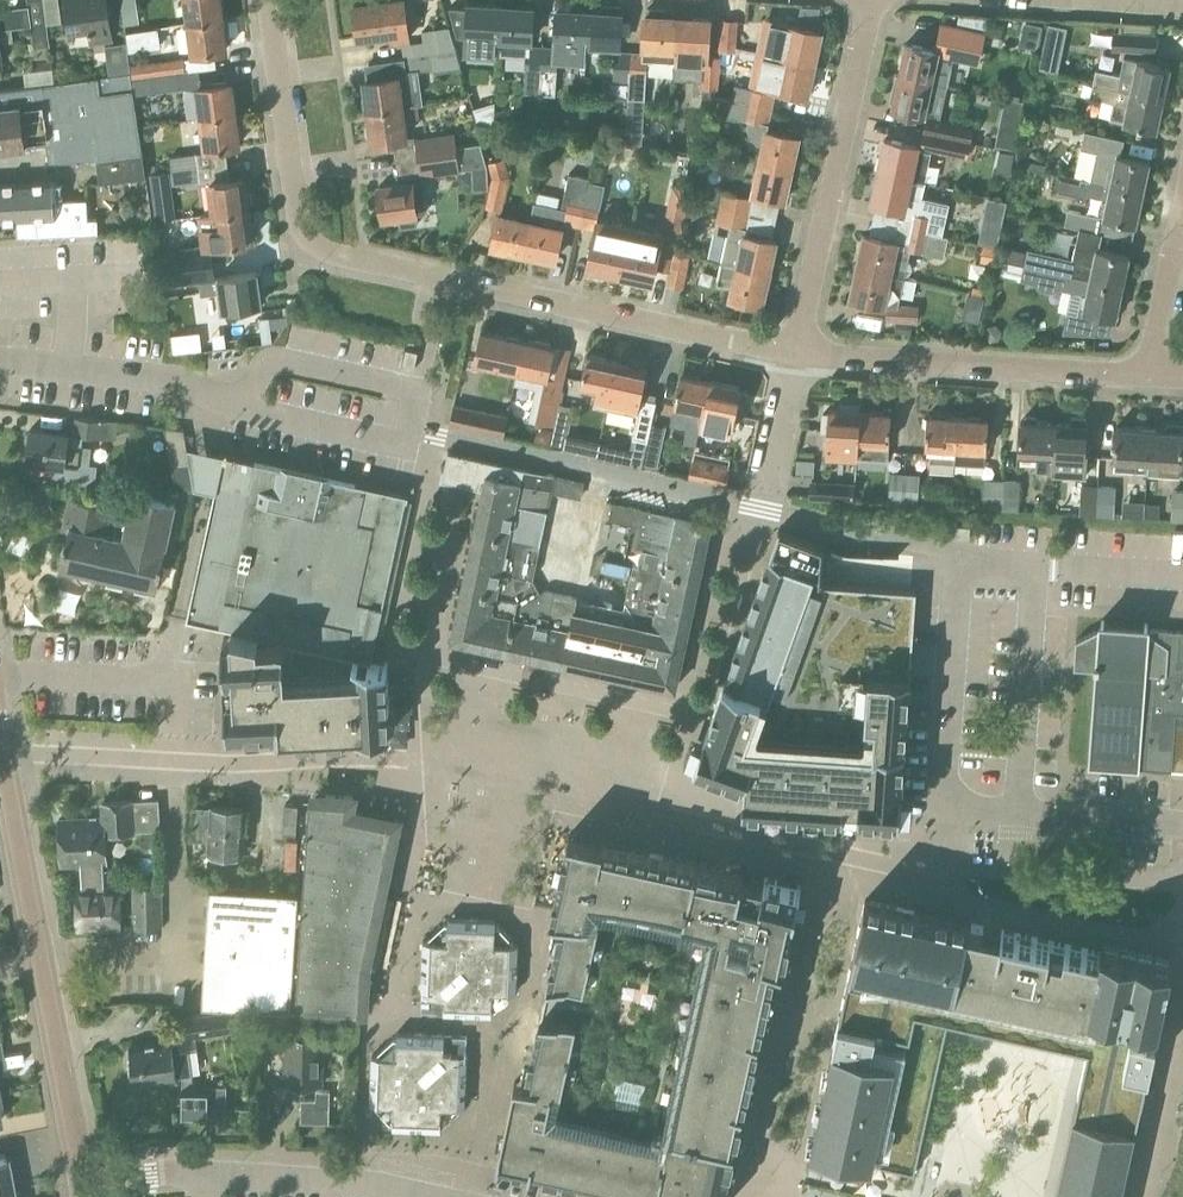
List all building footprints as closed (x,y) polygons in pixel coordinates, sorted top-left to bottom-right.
[(46,22),(43,0),(29,0),(32,24),(46,22)] [(71,32),(91,29),(93,43),(114,40),(107,0),(66,0),(71,32)] [(136,0),(122,0),(126,25),(139,23),(136,0)] [(222,18),(220,0),(187,0),(189,22),(222,18)] [(354,5),(359,37),(392,32),(393,40),(412,37),(406,0),(385,0),(354,5)] [(555,47),(558,47),(557,60),(586,62),(587,45),(590,12),(576,11),(576,4),(559,3),(559,10),(557,10),(555,42),(555,47)] [(468,9),(449,8),(456,35),(466,36),(465,53),(498,56),(498,53),(501,6),(469,4),(468,9)] [(543,46),(532,46),(534,9),(501,6),(498,53),(528,55),(525,92),(539,93),(543,46)] [(590,12),(587,45),(620,47),(622,14),(620,14),(621,7),(604,6),(603,13),(590,12)] [(648,16),(646,15),(644,53),(631,52),(629,82),(628,99),(644,100),(646,62),(675,64),(678,17),(666,17),(666,9),(649,8),(648,16)] [(701,101),(712,101),(715,87),(718,87),(720,58),(708,57),(710,19),(678,17),(675,64),(704,65),(701,101)] [(222,18),(189,22),(193,53),(226,49),(222,18)] [(721,49),(736,50),(736,46),(737,21),(722,20),(721,49)] [(35,47),(49,45),(47,25),(46,22),(32,24),(35,47)] [(766,23),(759,52),(782,57),(815,64),(822,33),(778,24),(766,23)] [(0,29),(0,64),(3,63),(0,44),(15,42),(12,27),(0,29)] [(159,27),(127,31),(129,51),(161,46),(159,27)] [(424,41),(403,44),(405,58),(432,54),(456,50),(449,27),(422,30),(424,41)] [(937,51),(907,45),(900,76),(945,86),(948,86),(954,57),(978,63),(984,36),(942,27),(937,51)] [(1157,32),(1124,31),(1123,49),(1156,51),(1157,32)] [(106,45),(110,73),(130,70),(127,43),(106,45)] [(555,94),(557,60),(558,47),(555,47),(543,46),(539,93),(555,94)] [(631,52),(616,51),(614,81),(629,82),(631,52)] [(406,70),(434,66),(432,54),(405,58),(406,70)] [(815,64),(782,57),(776,88),(809,95),(815,64)] [(174,58),(130,63),(131,71),(132,78),(160,74),(176,72),(174,58)] [(1124,58),(1120,74),(1096,69),(1093,83),(1119,88),(1131,91),(1165,98),(1171,68),(1138,61),(1124,58)] [(147,178),(144,153),(139,125),(134,91),(132,78),(131,71),(0,89),(0,150),(53,142),(55,161),(98,158),(101,183),(147,178)] [(176,72),(160,74),(132,78),(134,91),(188,84),(187,71),(176,72)] [(364,80),(367,94),(363,97),(365,107),(369,108),(369,111),(402,106),(399,88),(416,86),(414,73),(364,80)] [(900,76),(899,77),(896,76),(893,90),(897,90),(893,107),(927,114),(926,116),(930,117),(927,131),(957,138),(971,141),(974,128),(940,120),(948,86),(945,86),(900,76)] [(225,77),(200,80),(202,86),(198,87),(202,118),(235,113),(231,83),(226,83),(225,77)] [(1119,88),(1093,83),(1090,96),(1115,101),(1111,119),(1158,130),(1165,98),(1131,91),(1119,88)] [(735,84),(732,100),(742,102),(742,103),(771,110),(775,94),(735,84)] [(644,101),(628,100),(626,137),(641,138),(644,101)] [(759,145),(763,147),(760,161),(792,168),(799,137),(767,130),(771,110),(742,103),(742,102),(732,100),(729,115),(749,119),(749,123),(749,128),(749,132),(751,136),(753,139),(756,142),(759,145)] [(478,121),(494,124),(495,101),(473,108),(478,121)] [(373,139),(373,141),(406,136),(404,119),(418,117),(416,104),(402,106),(369,111),(371,122),(365,126),(367,137),(373,139)] [(206,148),(227,145),(240,144),(235,113),(202,118),(206,148)] [(971,141),(957,138),(927,131),(924,146),(968,157),(971,141)] [(1083,146),(1099,150),(1099,151),(1117,155),(1121,156),(1124,139),(1086,131),(1083,146)] [(456,133),(416,139),(418,152),(457,147),(456,133)] [(919,147),(885,139),(878,172),(924,182),(930,152),(918,150),(919,147)] [(636,144),(633,161),(643,163),(646,146),(636,144)] [(421,175),(460,170),(460,165),(471,164),(468,145),(457,147),(418,152),(421,175)] [(1144,193),(1151,162),(1121,156),(1117,155),(1099,151),(1092,182),(1144,193)] [(198,153),(171,156),(172,170),(199,166),(198,153)] [(753,192),(785,200),(792,168),(760,161),(753,192)] [(199,166),(172,170),(174,183),(201,180),(199,166)] [(170,171),(149,174),(152,195),(173,192),(170,171)] [(589,181),(590,176),(570,172),(565,194),(571,195),(570,202),(565,223),(579,226),(589,181)] [(878,172),(871,202),(905,210),(904,211),(909,213),(906,226),(939,234),(944,235),(950,205),(920,198),(924,182),(878,172)] [(492,176),(486,205),(502,209),(508,180),(492,176)] [(1084,203),(1086,194),(1108,199),(1104,216),(1138,223),(1142,205),(1144,205),(1146,194),(1144,193),(1092,182),(1082,180),(1082,181),(1058,176),(1054,193),(1073,197),(1073,200),(1084,203)] [(231,179),(211,182),(215,212),(248,208),(248,207),(253,204),(252,193),(246,191),(244,177),(231,179)] [(379,185),(381,199),(378,200),(380,214),(383,214),(384,216),(399,214),(401,226),(417,224),(416,214),(426,213),(422,179),(379,185)] [(604,183),(589,181),(579,226),(595,230),(594,234),(596,234),(588,267),(621,274),(631,226),(597,219),(604,183)] [(52,199),(52,183),(21,184),(21,183),(0,184),(0,218),(22,217),(23,232),(23,234),(47,234),(47,235),(54,235),(54,234),(89,233),(97,232),(99,232),(98,217),(88,217),(87,209),(87,198),(52,199)] [(720,208),(749,214),(752,199),(723,193),(720,208)] [(564,228),(565,223),(570,202),(571,195),(565,194),(562,209),(535,203),(531,221),(524,253),(555,259),(562,227),(564,228)] [(219,243),(252,238),(252,236),(257,233),(256,222),(250,220),(248,208),(215,212),(200,214),(205,245),(219,243)] [(717,222),(731,226),(746,229),(749,214),(720,208),(717,222)] [(1065,224),(1080,227),(1095,231),(1098,217),(1068,210),(1065,224)] [(499,214),(492,246),(524,253),(531,221),(499,214)] [(651,281),(652,276),(654,267),(671,270),(674,255),(674,253),(675,248),(682,219),(667,216),(663,234),(631,227),(621,274),(651,281)] [(983,219),(979,240),(998,244),(1003,223),(983,219)] [(745,235),(746,229),(731,226),(722,263),(769,273),(776,241),(745,235)] [(903,242),(925,247),(924,253),(944,258),(950,236),(944,235),(939,234),(906,226),(903,242)] [(1027,249),(1024,265),(1050,271),(1124,287),(1130,257),(1099,250),(1103,232),(1095,231),(1080,227),(1074,258),(1027,249)] [(897,242),(864,234),(857,266),(903,276),(904,274),(908,273),(910,270),(911,266),(910,262),(907,260),(909,252),(899,250),(896,246),(897,242)] [(683,287),(689,258),(674,255),(671,270),(668,284),(683,287)] [(161,268),(164,286),(201,281),(216,279),(215,277),(214,261),(161,268)] [(1003,261),(1000,276),(1035,283),(1037,287),(1041,289),(1050,291),(1054,291),(1058,288),(1087,294),(1082,315),(1068,313),(1064,332),(1098,334),(1102,315),(1120,318),(1126,287),(1124,287),(1050,271),(1024,265),(1003,261)] [(769,273),(722,263),(717,284),(732,287),(730,297),(763,304),(769,273)] [(857,266),(850,297),(887,306),(887,321),(916,323),(917,307),(897,306),(903,276),(857,266)] [(216,279),(201,281),(202,295),(221,293),(223,308),(261,303),(259,290),(263,290),(261,274),(257,274),(257,272),(215,277),(216,279)] [(474,360),(518,370),(524,340),(480,329),(474,360)] [(553,346),(549,345),(550,343),(533,339),(533,342),(524,340),(518,370),(515,382),(536,387),(529,419),(551,424),(562,374),(568,350),(553,346)] [(415,369),(419,351),(406,348),(402,367),(415,369)] [(588,353),(581,385),(598,389),(596,400),(608,403),(609,403),(612,392),(610,391),(617,360),(588,353)] [(610,391),(612,392),(609,403),(608,403),(607,407),(638,414),(632,438),(647,441),(651,423),(656,401),(640,397),(643,385),(644,385),(645,380),(644,380),(647,367),(617,360),(610,391)] [(680,374),(670,424),(687,427),(684,442),(696,444),(710,381),(680,374)] [(728,380),(711,376),(699,436),(728,443),(738,401),(742,402),(744,391),(739,390),(739,387),(727,385),(728,380)] [(566,446),(575,407),(559,404),(551,443),(566,446)] [(856,457),(859,411),(855,411),(855,405),(838,404),(840,409),(832,409),(833,415),(828,415),(825,430),(830,430),(828,455),(856,457)] [(504,434),(508,416),(481,409),(476,428),(504,434)] [(889,445),(891,413),(860,411),(858,443),(857,457),(888,459),(889,445)] [(929,416),(927,447),(932,448),(931,462),(956,463),(959,418),(929,416)] [(77,418),(74,435),(117,439),(118,422),(77,418)] [(987,465),(989,419),(959,418),(956,463),(987,465)] [(1052,474),(1052,473),(1053,467),(1053,455),(1055,424),(1039,423),(1037,419),(1026,418),(1023,422),(1022,422),(1020,453),(1039,454),(1038,473),(1052,474)] [(651,423),(647,441),(642,463),(657,467),(657,466),(660,467),(661,461),(658,461),(666,427),(651,423)] [(1066,473),(1067,468),(1086,469),(1087,457),(1089,426),(1055,424),(1053,455),(1053,467),(1052,473),(1066,473)] [(1169,424),(1165,431),(1150,430),(1148,461),(1147,474),(1147,475),(1182,477),(1182,463),(1182,452),(1182,425),(1169,424)] [(1148,461),(1150,430),(1117,428),(1114,472),(1147,474),(1148,461)] [(32,429),(31,432),(27,434),(26,436),(26,439),(27,442),(30,444),(27,461),(54,464),(52,480),(92,485),(94,467),(79,465),(81,448),(67,446),(68,433),(32,429)] [(189,457),(184,431),(172,430),(165,429),(172,460),(189,457)] [(590,439),(586,453),(596,455),(599,441),(590,439)] [(599,441),(596,455),(609,458),(612,444),(599,441)] [(555,476),(447,452),(442,479),(474,487),(476,473),(551,489),(555,476)] [(410,494),(224,453),(187,618),(220,625),(233,628),(372,658),(373,658),(410,494)] [(179,492),(194,490),(189,457),(172,460),(173,467),(176,467),(179,492)] [(729,467),(693,459),(689,476),(726,484),(729,467)] [(551,491),(551,489),(476,473),(474,487),(483,489),(474,530),(507,537),(507,536),(539,544),(546,512),(551,491)] [(891,474),(890,502),(904,503),(905,475),(891,474)] [(905,475),(904,503),(918,504),(920,476),(905,475)] [(551,489),(551,491),(580,498),(581,496),(581,494),(584,482),(555,476),(551,489)] [(1002,509),(1003,481),(986,480),(984,508),(1002,509)] [(1003,481),(1002,509),(1018,510),(1020,482),(1003,481)] [(812,482),(810,496),(839,498),(840,484),(812,482)] [(1098,514),(1100,487),(1083,486),(1081,513),(1098,514)] [(1100,487),(1098,514),(1114,515),(1115,488),(1100,487)] [(134,492),(130,514),(97,506),(98,505),(69,498),(63,529),(69,530),(61,565),(157,588),(166,547),(165,547),(176,501),(134,492)] [(698,580),(710,525),(645,511),(612,503),(609,517),(642,525),(636,547),(669,554),(665,572),(664,573),(698,580)] [(952,523),(951,536),(970,537),(970,525),(952,523)] [(714,711),(695,764),(745,782),(745,786),(744,793),(743,807),(763,808),(901,818),(917,589),(823,582),(825,546),(779,529),(714,711)] [(462,587),(494,594),(503,596),(528,582),(530,581),(533,568),(539,544),(507,536),(507,537),(474,530),(462,587)] [(665,572),(632,565),(628,584),(627,589),(624,601),(642,626),(686,636),(698,580),(664,573),(665,572)] [(494,594),(462,587),(452,638),(506,650),(516,605),(535,595),(528,582),(503,596),(494,594)] [(577,598),(544,591),(535,596),(535,595),(516,605),(506,650),(562,663),(577,598)] [(675,688),(686,636),(642,626),(624,601),(623,609),(577,598),(562,663),(675,688)] [(1088,763),(1172,769),(1174,744),(1162,744),(1165,710),(1182,711),(1182,631),(1148,628),(1148,625),(1102,621),(1102,628),(1077,640),(1074,668),(1095,670),(1088,763)] [(233,628),(233,636),(224,637),(229,727),(279,724),(280,733),(348,729),(392,727),(388,662),(372,659),(372,658),(233,628)] [(57,819),(62,865),(82,864),(83,877),(95,876),(105,877),(104,863),(108,862),(104,832),(160,827),(157,796),(100,802),(101,815),(57,819)] [(297,1010),(351,1013),(358,1013),(360,988),(366,989),(377,914),(367,913),(384,837),(384,831),(382,825),(379,820),(374,816),(369,814),(350,810),(353,797),(325,796),(324,800),(311,800),(310,799),(304,891),(297,1010)] [(242,854),(244,809),(210,806),(209,808),(193,808),(191,837),(208,839),(208,852),(242,854)] [(569,834),(551,915),(563,918),(526,1084),(515,1082),(497,1163),(605,1187),(650,1196),(724,1196),(735,1149),(772,978),(753,974),(758,954),(777,959),(785,961),(801,885),(663,855),(569,834)] [(79,886),(80,928),(120,927),(119,884),(105,885),(105,877),(95,876),(83,877),(83,885),(79,886)] [(162,927),(161,885),(134,886),(135,928),(162,927)] [(291,1009),(298,893),(211,887),(204,1004),(291,1009)] [(915,1171),(933,1092),(950,1017),(970,1021),(1088,1047),(1083,1070),(1055,1196),(1115,1196),(1168,958),(1103,943),(1101,952),(1009,932),(866,900),(811,1148),(915,1171)] [(424,939),(422,987),(423,987),(422,1010),(444,1011),(444,1012),(493,1014),(493,1008),(496,1008),(511,994),(512,991),(517,991),(519,943),(513,943),(513,940),(499,924),(496,924),(496,919),(448,917),(448,922),(445,922),(429,936),(429,939),(424,939)] [(777,959),(758,954),(753,974),(772,978),(777,959)] [(91,975),(78,978),(82,1000),(95,997),(91,975)] [(182,1019),(184,1037),(239,1030),(237,1011),(182,1019)] [(397,1037),(394,1037),(378,1051),(378,1054),(373,1054),(371,1102),(376,1102),(376,1105),(391,1121),(394,1121),(393,1127),(441,1129),(442,1123),(445,1123),(460,1109),(460,1106),(466,1106),(468,1058),(467,1058),(467,1036),(445,1035),(445,1034),(397,1032),(397,1037)] [(323,1037),(286,1036),(286,1041),(281,1046),(281,1057),(286,1061),(286,1086),(323,1086),(323,1037)] [(160,1044),(132,1048),(132,1046),(130,1047),(132,1065),(129,1065),(131,1082),(134,1081),(134,1083),(183,1076),(183,1081),(192,1080),(191,1075),(188,1051),(181,1052),(179,1038),(159,1041),(160,1044)] [(227,1086),(196,1085),(193,1085),(192,1080),(183,1081),(183,1090),(183,1115),(184,1115),(184,1114),(214,1114),(218,1108),(226,1108),(227,1086)] [(330,1124),(330,1092),(318,1092),(318,1100),(303,1100),(301,1124),(330,1124)] [(0,1158),(0,1194),(12,1192),(5,1157),(0,1158)]
